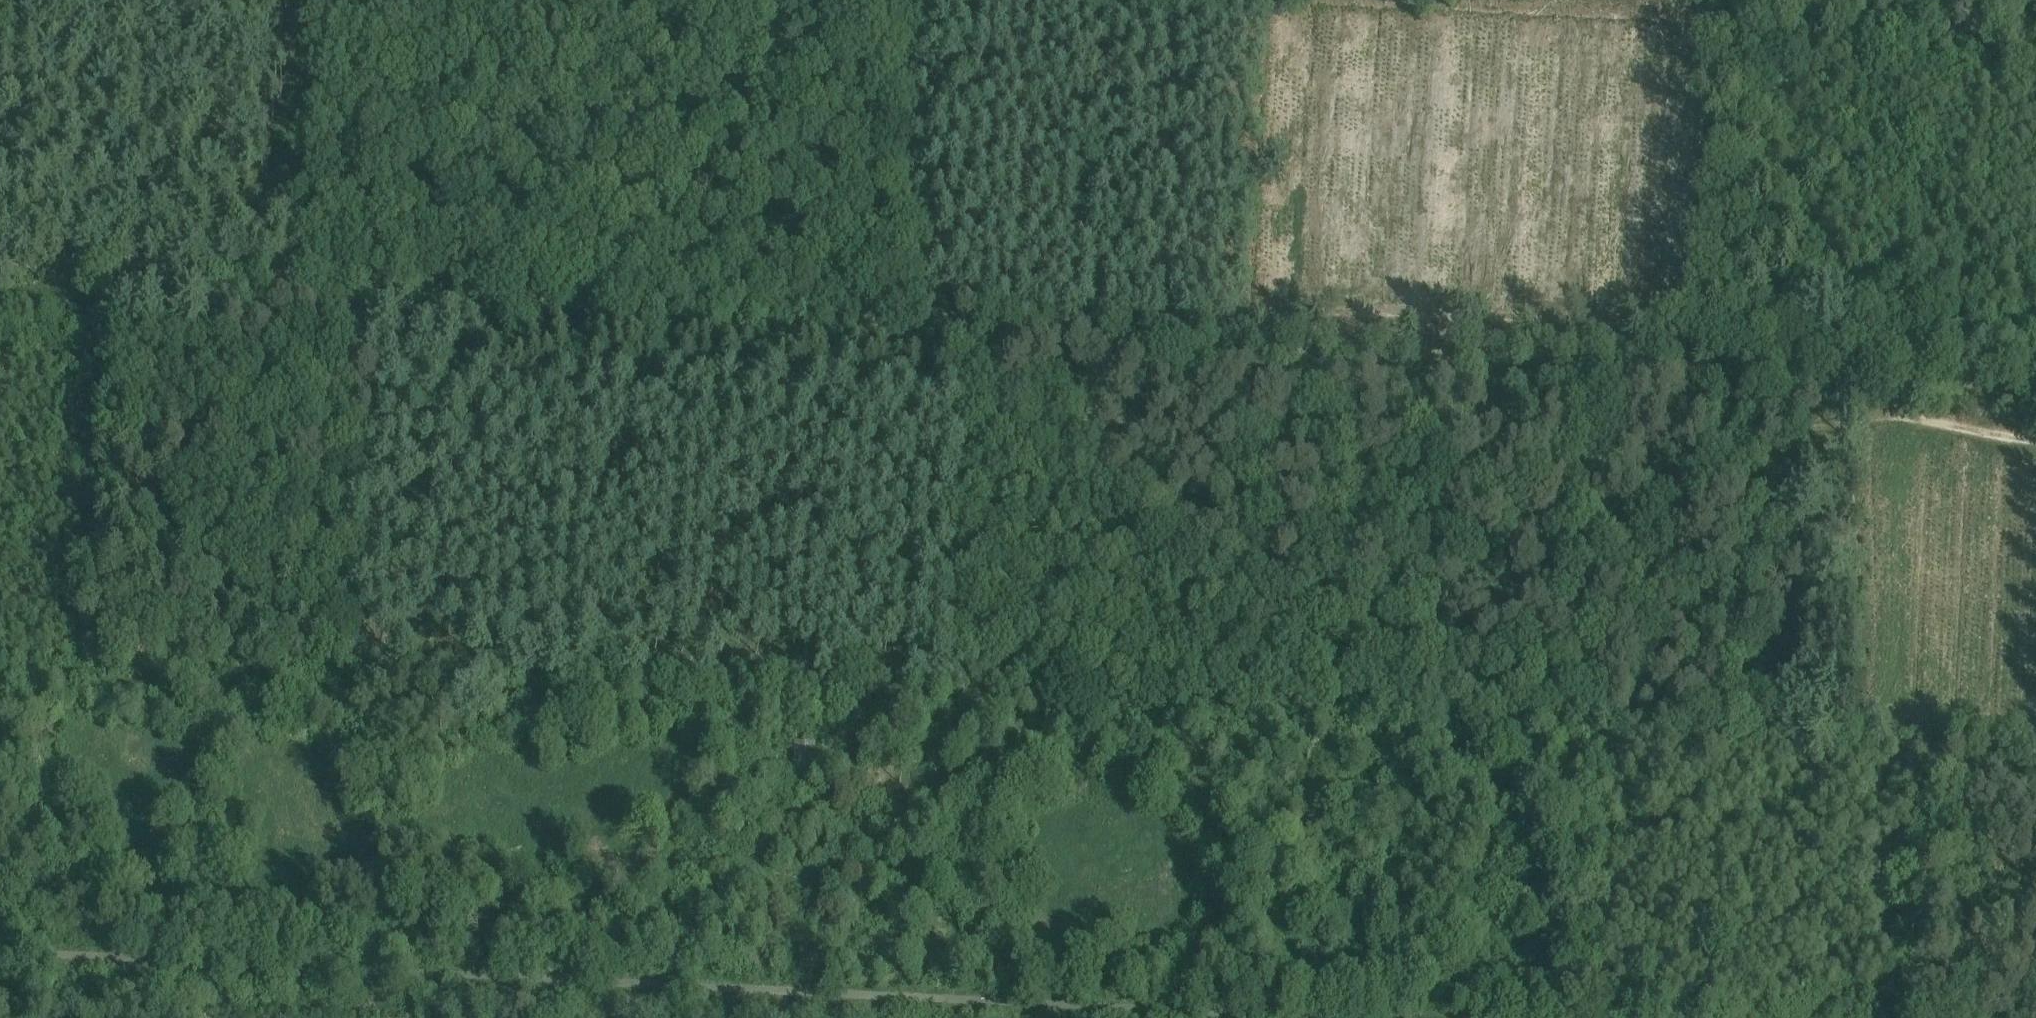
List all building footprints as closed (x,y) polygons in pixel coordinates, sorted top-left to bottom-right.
[(795,744),(794,775),(811,776),(813,744),(795,744)]
